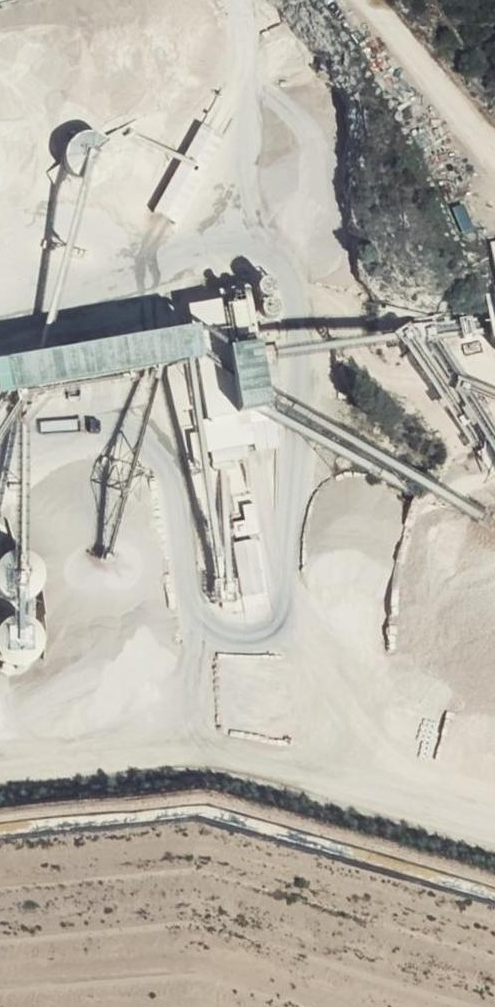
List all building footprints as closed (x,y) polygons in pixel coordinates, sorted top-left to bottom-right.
[(181,307),(183,335),(0,359),(0,394),(174,371),(180,370),(193,368),(208,471),(213,470),(221,469),(228,468),(225,440),(238,439),(235,412),(246,411),(258,409),(256,396),(255,387),(251,361),(251,354),(247,330),(231,331),(227,301),(181,307)] [(482,309),(483,316),(484,323),(487,336),(494,335),(494,307),(482,309)] [(251,354),(251,361),(484,323),(483,316),(251,354)] [(174,371),(210,571),(218,574),(180,370),(174,371)] [(481,524),(485,519),(255,387),(256,396),(413,485),(481,524)] [(258,409),(246,411),(409,491),(413,485),(258,409)] [(221,469),(213,470),(218,574),(225,576),(221,469)] [(267,590),(248,494),(228,497),(247,593),(267,590)] [(218,574),(210,571),(212,578),(226,583),(225,576),(218,574)] [(214,590),(226,589),(226,583),(212,578),(214,590)] [(3,660),(35,651),(24,613),(0,620),(0,651),(3,660)]
